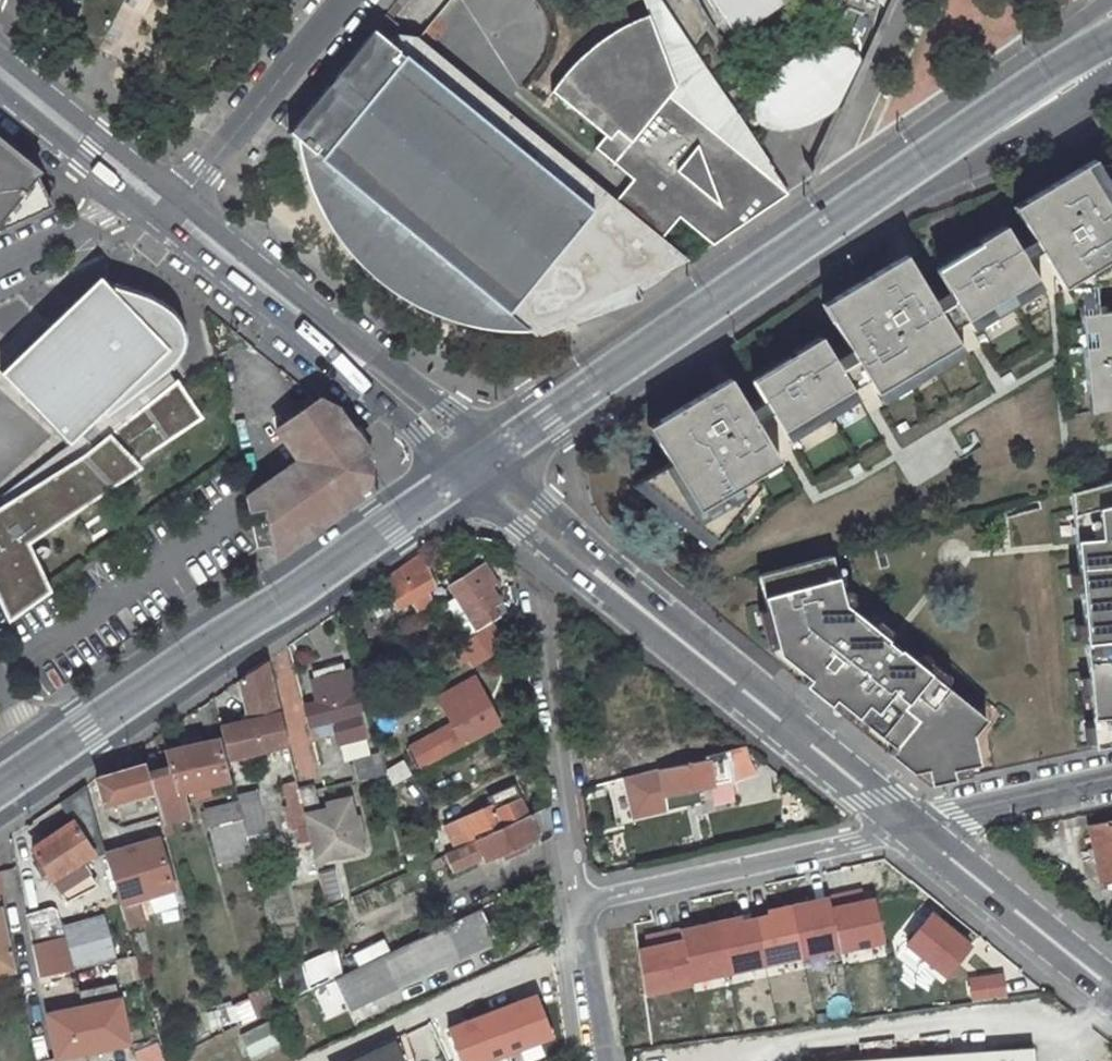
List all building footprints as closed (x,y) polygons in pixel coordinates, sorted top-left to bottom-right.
[(653,0),(637,0),(644,19),(672,91),(721,131),(732,117),(653,0)] [(727,41),(790,0),(699,0),(727,41)] [(823,34),(837,50),(831,49),(821,49),(814,50),(805,53),(789,61),(782,66),(774,73),(767,81),(758,94),(757,98),(755,104),(756,112),(758,118),(760,122),(765,126),(769,129),(774,131),(781,131),(786,130),(789,130),(797,129),(809,125),(828,113),(839,105),(846,98),(855,88),(860,76),(854,70),(865,69),(887,21),(897,0),(839,0),(823,34)] [(610,202),(385,15),(372,30),(287,133),(296,140),(301,164),(306,185),(317,211),(328,229),(344,250),(364,272),(371,278),(373,281),(389,292),(404,302),(409,305),(414,308),(435,318),(465,327),(495,330),(531,330),(559,326),(574,324),(569,314),(619,290),(635,298),(663,280),(683,262),(657,242),(676,219),(711,247),(786,196),(732,117),(721,131),(672,91),(644,19),(625,28),(612,35),(599,43),(586,53),(574,64),(556,84),(550,92),(604,136),(593,149),(629,180),(636,185),(617,208),(610,202)] [(42,211),(30,184),(37,176),(39,173),(0,141),(0,230),(42,211)] [(1023,223),(1033,240),(1039,252),(1060,289),(1095,287),(1111,286),(1111,169),(1100,169),(1096,163),(1025,202),(1033,217),(1023,223)] [(51,207),(37,176),(30,184),(42,211),(51,207)] [(610,202),(617,208),(636,185),(629,180),(610,202)] [(1025,202),(1014,208),(1023,223),(1033,217),(1025,202)] [(965,320),(972,330),(999,314),(993,304),(1009,294),(1034,279),(1024,260),(1017,249),(1005,226),(978,242),(979,245),(936,270),(948,290),(965,320)] [(1024,260),(1039,252),(1033,240),(1017,249),(1024,260)] [(905,255),(895,261),(905,277),(916,271),(905,255)] [(849,349),(867,379),(875,392),(905,375),(929,360),(958,343),(950,329),(932,300),(916,271),(905,277),(895,261),(833,298),(843,315),(832,321),(849,349)] [(148,294),(115,284),(111,292),(99,278),(0,372),(69,444),(0,496),(0,599),(10,621),(50,592),(29,544),(141,468),(137,463),(202,419),(176,381),(176,382),(168,373),(178,364),(185,351),(187,344),(187,337),(184,325),(179,316),(169,307),(148,294)] [(1040,289),(1034,279),(1009,294),(1015,304),(1040,289)] [(1095,287),(1060,289),(1081,317),(1098,316),(1095,287)] [(932,300),(950,329),(965,320),(948,290),(932,300)] [(1009,294),(993,304),(999,314),(1015,304),(1009,294)] [(833,298),(823,304),(832,321),(843,315),(833,298)] [(1081,317),(1083,334),(1095,333),(1097,349),(1084,350),(1088,396),(1101,395),(1102,412),(1111,410),(1111,315),(1098,316),(1081,317)] [(965,320),(950,329),(957,340),(972,330),(965,320)] [(1095,333),(1083,334),(1084,350),(1097,349),(1095,333)] [(770,411),(788,440),(815,424),(809,413),(825,403),(852,388),(833,358),(821,336),(794,352),(795,354),(752,380),(764,400),(770,411)] [(958,343),(929,360),(934,369),(964,352),(958,343)] [(849,349),(833,358),(852,388),(867,379),(849,349)] [(929,360),(905,375),(910,384),(934,369),(929,360)] [(905,375),(875,392),(881,401),(910,384),(905,375)] [(729,378),(720,383),(729,398),(738,393),(729,378)] [(643,481),(714,542),(766,496),(753,476),(780,461),(755,420),(748,409),(738,393),(729,398),(720,383),(659,420),(668,436),(658,442),(670,463),(643,481)] [(825,403),(831,414),(858,398),(852,388),(825,403)] [(1101,395),(1088,396),(1090,414),(1102,412),(1101,395)] [(273,546),(276,558),(350,510),(359,501),(362,496),(368,480),(369,472),(365,454),(357,437),(344,422),(317,400),(275,430),(297,461),(245,497),(247,507),(265,503),(273,546)] [(764,400),(748,409),(755,420),(770,411),(764,400)] [(825,403),(809,413),(815,424),(831,414),(825,403)] [(668,436),(659,420),(649,426),(658,442),(668,436)] [(787,472),(780,461),(753,476),(761,488),(787,472)] [(1071,496),(1095,749),(1111,746),(1111,485),(1071,496)] [(247,507),(256,549),(273,546),(265,503),(247,507)] [(428,570),(420,557),(382,583),(396,613),(411,603),(414,609),(421,604),(418,599),(434,589),(428,570)] [(845,605),(833,559),(759,578),(779,655),(810,680),(811,678),(824,689),(819,695),(831,705),(835,700),(895,748),(890,754),(913,773),(927,770),(930,785),(955,780),(953,770),(979,764),(973,735),(986,719),(845,605)] [(485,566),(450,589),(475,629),(504,611),(491,589),(496,586),(485,566)] [(489,627),(459,645),(472,666),(502,648),(489,627)] [(392,686),(386,660),(371,663),(379,694),(392,686)] [(269,661),(245,677),(255,720),(220,728),(228,760),(288,747),(269,661)] [(379,694),(371,663),(356,667),(366,702),(379,694)] [(360,732),(345,673),(340,675),(337,666),(322,670),(324,679),(309,682),(314,705),(303,708),(307,727),(328,722),(332,739),(360,732)] [(473,679),(437,698),(452,725),(410,747),(420,765),(462,743),(498,724),(473,679)] [(328,722),(307,727),(310,735),(323,732),(325,741),(332,739),(328,722)] [(183,792),(226,782),(216,739),(158,754),(161,769),(171,767),(175,785),(152,791),(155,798),(162,823),(183,818),(179,801),(185,799),(183,792)] [(744,747),(705,757),(706,762),(661,772),(660,769),(627,778),(634,817),(700,800),(697,788),(735,781),(756,775),(749,760),(746,749),(744,747)] [(383,770),(379,755),(351,762),(356,781),(384,775),(383,770)] [(383,770),(384,775),(387,787),(408,776),(400,760),(383,770)] [(119,808),(122,819),(139,813),(134,797),(148,793),(149,799),(155,798),(152,791),(145,765),(97,780),(107,812),(119,808)] [(282,784),(287,805),(283,806),(290,830),(306,826),(299,794),(297,789),(294,773),(286,776),(287,782),(282,784)] [(72,822),(31,851),(66,900),(95,887),(79,864),(92,854),(87,845),(77,831),(95,818),(85,786),(59,804),(72,822)] [(299,794),(306,826),(314,862),(367,849),(355,797),(318,806),(315,791),(299,794)] [(516,795),(493,806),(495,812),(520,802),(516,795)] [(239,805),(251,855),(267,851),(262,834),(267,833),(259,800),(239,805)] [(495,812),(493,806),(459,822),(469,843),(528,817),(520,802),(495,812)] [(228,806),(206,811),(210,829),(232,824),(228,806)] [(552,829),(548,807),(528,817),(469,843),(458,849),(444,855),(453,873),(485,857),(488,859),(537,836),(535,832),(552,829)] [(95,818),(77,831),(87,845),(100,837),(95,818)] [(1091,824),(1101,881),(1111,878),(1111,820),(1091,824)] [(448,827),(458,849),(469,843),(459,822),(448,827)] [(173,890),(158,840),(106,856),(128,932),(146,926),(138,899),(173,890)] [(325,900),(344,899),(342,868),(323,869),(325,900)] [(878,900),(821,911),(833,966),(889,952),(878,900)] [(32,942),(42,976),(119,954),(107,911),(63,924),(58,904),(28,912),(37,941),(32,942)] [(347,1014),(495,942),(479,910),(340,976),(331,981),(347,1014)] [(791,910),(740,920),(757,981),(805,970),(791,910)] [(972,950),(928,916),(895,957),(939,993),(972,950)] [(670,939),(672,947),(683,997),(731,984),(719,927),(670,939)] [(369,959),(392,949),(387,938),(364,948),(369,959)] [(672,947),(627,959),(635,1008),(683,997),(672,947)] [(1005,970),(962,973),(963,1007),(1008,1005),(1005,970)] [(463,1060),(491,1060),(559,1036),(542,983),(448,1017),(463,1060)] [(47,1015),(56,1056),(127,1042),(115,984),(78,991),(81,1008),(47,1015)] [(251,993),(260,1010),(275,1003),(266,985),(251,993)] [(249,1060),(288,1049),(279,1019),(240,1031),(249,1060)] [(390,1046),(357,1060),(397,1060),(390,1046)] [(1031,1051),(890,1060),(1032,1060),(1031,1051)]
